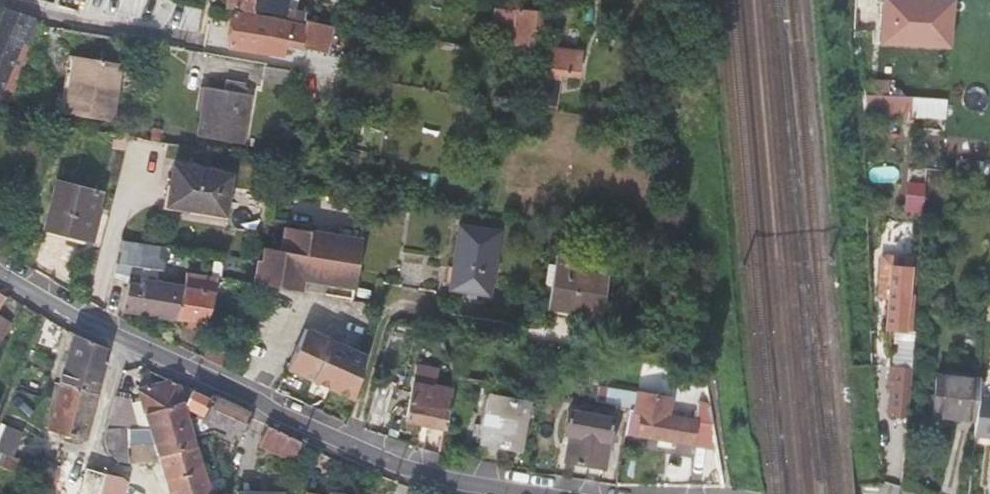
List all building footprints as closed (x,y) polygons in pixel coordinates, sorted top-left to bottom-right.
[(226,8),(301,19),(302,10),(287,6),(288,0),(227,0),(226,8)] [(929,0),(899,0),(898,10),(928,12),(929,0)] [(0,16),(0,105),(3,106),(30,46),(39,25),(41,20),(3,8),(0,16)] [(513,30),(512,53),(543,58),(545,48),(545,46),(546,13),(515,10),(495,10),(493,29),(513,30)] [(285,21),(233,12),(228,46),(280,54),(281,43),(324,50),(328,24),(301,19),(285,17),(285,21)] [(580,53),(545,48),(543,58),(536,107),(554,110),(559,69),(578,70),(580,53)] [(184,75),(188,49),(187,49),(180,74),(184,75)] [(123,64),(73,55),(64,114),(114,122),(123,64)] [(291,85),(293,71),(264,66),(262,81),(291,85)] [(206,88),(197,135),(241,141),(248,95),(242,94),(244,86),(224,83),(224,91),(206,88)] [(888,96),(874,96),(873,107),(887,108),(888,96)] [(223,214),(229,174),(172,165),(166,204),(223,214)] [(87,238),(100,194),(57,182),(45,227),(87,238)] [(924,182),(911,182),(909,210),(922,211),(924,182)] [(488,295),(498,231),(458,225),(448,289),(488,295)] [(361,239),(284,227),(282,236),(263,233),(259,261),(258,260),(254,283),(256,284),(260,284),(301,291),(303,280),(353,288),(361,239)] [(110,278),(127,282),(133,257),(148,260),(147,266),(159,268),(161,261),(163,261),(166,247),(120,240),(110,278)] [(555,256),(547,306),(599,315),(605,272),(570,265),(571,258),(555,256)] [(883,283),(889,283),(886,328),(908,330),(909,310),(911,294),(913,265),(884,263),(883,283)] [(205,323),(218,277),(194,273),(185,271),(184,285),(174,318),(205,323)] [(120,310),(174,318),(184,285),(140,278),(138,284),(127,282),(120,310)] [(0,315),(0,336),(10,321),(0,315)] [(289,367),(353,399),(362,364),(365,354),(307,325),(289,367)] [(428,336),(438,338),(434,328),(429,328),(428,336)] [(47,428),(61,432),(71,435),(71,440),(81,442),(83,437),(85,438),(108,349),(73,334),(47,428)] [(910,369),(893,367),(889,417),(906,419),(910,369)] [(932,414),(974,419),(976,395),(977,379),(935,374),(932,414)] [(403,421),(444,429),(451,387),(433,384),(432,385),(428,385),(429,379),(415,376),(414,382),(411,382),(403,421)] [(130,399),(114,395),(106,428),(133,427),(150,426),(154,443),(158,456),(197,445),(187,409),(179,383),(170,379),(138,388),(141,399),(131,401),(130,399)] [(391,386),(376,382),(368,410),(383,414),(391,386)] [(239,435),(247,417),(250,411),(214,395),(211,399),(179,383),(187,409),(204,417),(205,420),(239,435)] [(713,425),(694,421),(668,415),(671,399),(595,385),(592,401),(629,407),(624,432),(659,439),(658,444),(676,447),(676,441),(716,449),(713,425)] [(690,389),(694,421),(713,425),(707,392),(690,389)] [(483,393),(474,441),(517,449),(527,402),(483,393)] [(989,437),(989,397),(976,395),(974,419),(972,435),(989,437)] [(568,434),(564,460),(605,467),(610,439),(615,440),(616,434),(611,433),(613,419),(566,411),(563,433),(568,434)] [(133,427),(134,445),(154,443),(150,426),(133,427)] [(292,461),(301,441),(268,426),(260,447),(292,461)] [(134,464),(134,445),(133,427),(106,428),(103,438),(108,453),(118,460),(133,464),(134,464)] [(170,493),(210,493),(212,493),(208,484),(203,464),(197,445),(158,456),(170,493)] [(0,453),(0,466),(29,477),(33,465),(0,453)] [(44,457),(37,481),(50,485),(52,475),(53,473),(55,460),(44,457)] [(224,458),(203,464),(208,484),(230,478),(224,458)] [(66,479),(71,462),(56,459),(55,460),(53,473),(52,475),(66,479)] [(106,472),(87,467),(78,493),(100,493),(106,472)] [(108,473),(106,472),(100,493),(123,493),(125,482),(121,477),(108,473)]
